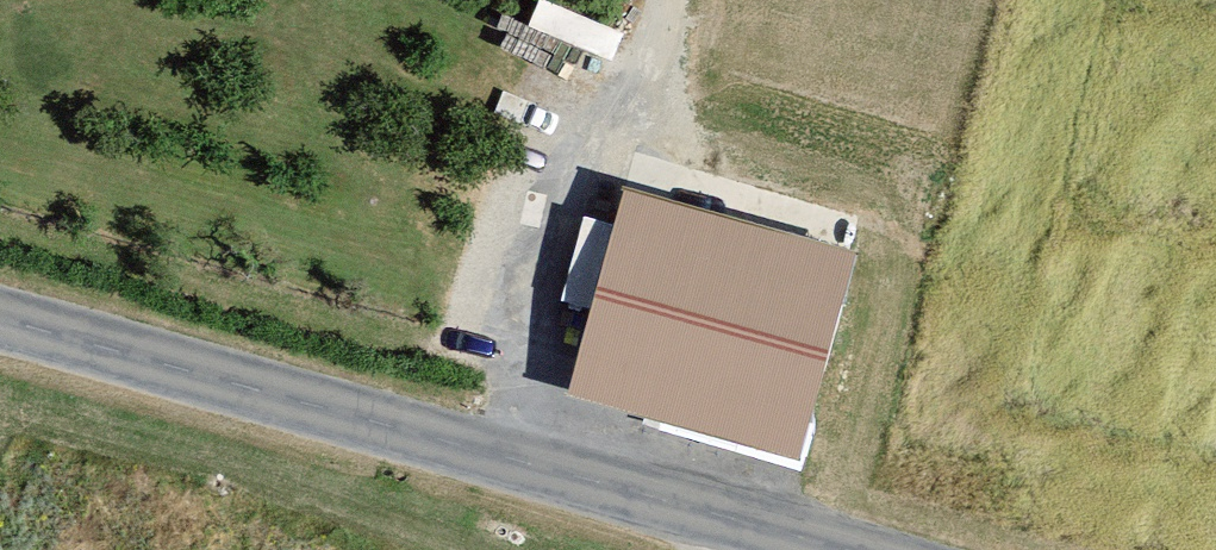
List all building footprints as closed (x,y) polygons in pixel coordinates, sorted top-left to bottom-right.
[(633,204),(580,399),(806,460),(859,265),(633,204)] [(585,218),(565,299),(593,306),(613,225),(585,218)]
